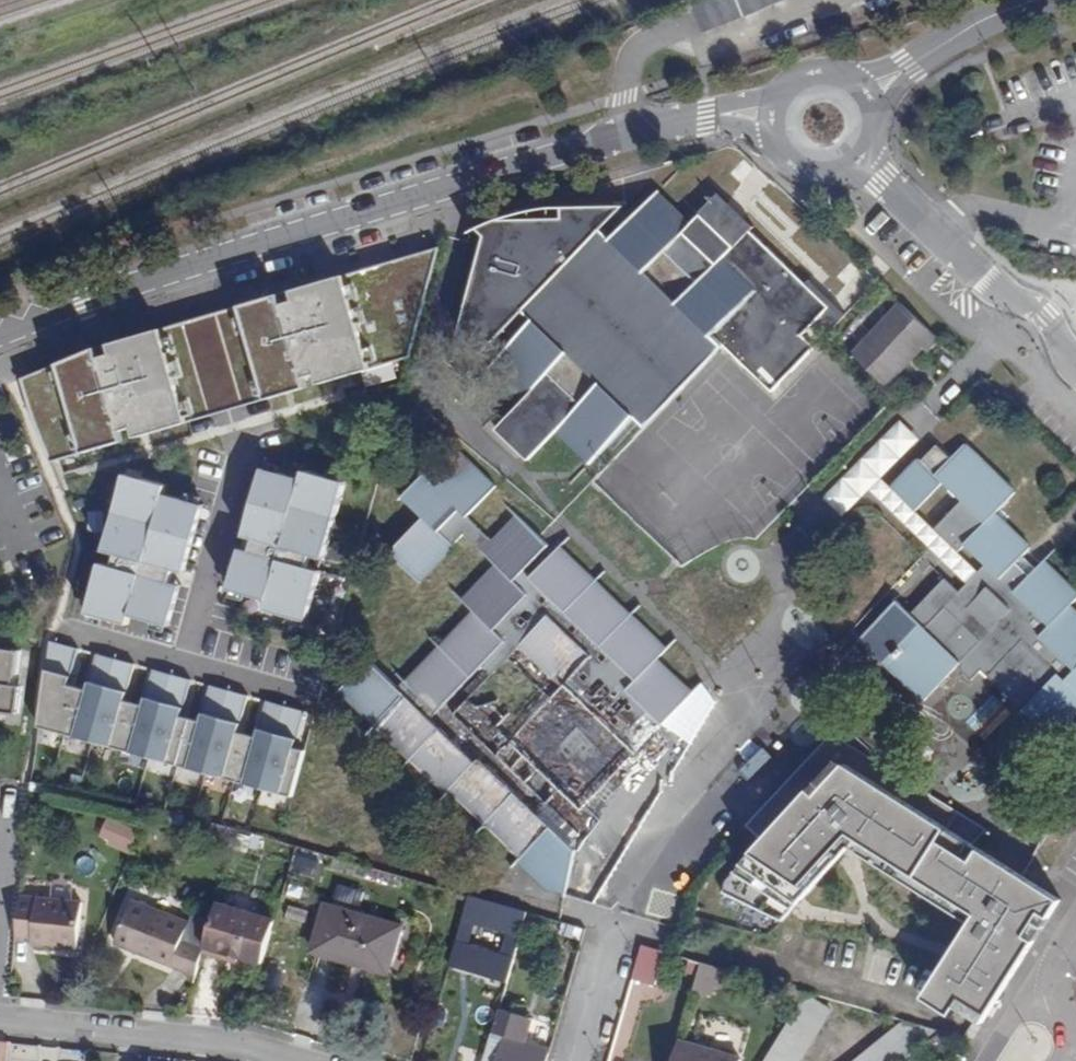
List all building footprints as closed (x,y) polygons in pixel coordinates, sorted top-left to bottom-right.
[(692,3),(703,34),(788,0),(701,0),(692,3)] [(496,363),(529,394),(525,399),(496,426),(531,460),(558,431),(562,427),(595,458),(635,418),(645,426),(722,346),(771,393),(814,349),(801,337),(824,313),(836,325),(844,317),(805,279),(801,283),(748,231),(751,227),(718,195),(691,224),(657,192),(626,223),(620,217),(625,212),(559,211),(559,222),(493,224),(501,231),(466,327),(488,349),(524,311),(535,322),(496,363)] [(937,341),(898,303),(850,354),(886,388),(923,351),(924,354),(937,341)] [(37,345),(40,353),(59,345),(56,338),(37,345)] [(0,476),(0,567),(20,562),(56,601),(52,605),(152,707),(172,689),(192,711),(236,668),(161,588),(174,577),(176,570),(181,571),(231,396),(237,397),(246,366),(220,358),(162,341),(121,477),(124,485),(107,489),(88,494),(70,498),(60,461),(0,476)] [(529,394),(496,363),(491,367),(525,399),(529,394)] [(595,458),(562,427),(558,431),(591,462),(595,458)] [(1036,569),(1027,577),(1015,564),(1023,556),(1029,549),(994,514),(1014,494),(964,445),(950,458),(937,445),(894,491),(915,511),(943,483),(961,501),(935,529),(959,552),(965,546),(985,566),(959,593),(945,580),(911,615),(897,602),(861,640),(924,702),(957,667),(972,681),(982,671),(1052,739),(1075,715),(1075,612),(1070,606),(1075,598),(1075,594),(1043,562),(1036,569)] [(466,538),(498,568),(464,605),(474,614),(407,685),(436,712),(430,719),(369,660),(342,690),(447,793),(452,789),(547,880),(568,881),(573,850),(536,814),(559,790),(579,810),(634,752),(622,740),(649,712),(662,725),(691,695),(657,661),(666,650),(558,549),(530,579),(522,571),(546,545),(518,519),(493,545),(466,519),(489,494),(455,461),(431,485),(422,477),(401,499),(423,521),(391,557),(419,586),(466,538)] [(88,494),(107,489),(101,468),(83,473),(88,494)] [(1023,556),(1015,564),(1027,577),(1036,569),(1023,556)] [(46,666),(69,667),(69,645),(46,645),(46,666)] [(17,652),(0,650),(0,712),(15,714),(18,687),(12,686),(17,652)] [(874,738),(884,727),(866,709),(855,720),(874,738)] [(901,778),(830,735),(757,814),(746,826),(762,841),(725,881),(722,893),(782,921),(850,846),(970,923),(925,996),(953,1014),(958,1006),(983,1023),(1060,900),(972,845),(986,830),(901,778)] [(127,852),(137,829),(105,816),(95,839),(127,852)] [(75,950),(80,904),(20,897),(16,941),(32,942),(32,945),(75,950)] [(486,934),(490,924),(520,933),(526,914),(470,898),(462,925),(471,927),(471,929),(486,934)] [(195,974),(201,953),(210,923),(198,918),(191,916),(188,923),(131,901),(116,943),(195,974)] [(210,923),(201,953),(220,959),(222,952),(237,957),(260,964),(273,921),(216,903),(214,910),(210,923)] [(214,910),(203,906),(198,918),(210,923),(214,910)] [(389,967),(401,928),(326,906),(313,952),(351,963),(353,956),(389,967)] [(632,977),(654,984),(663,953),(641,946),(632,977)] [(222,952),(220,959),(235,964),(237,957),(222,952)] [(386,974),(389,967),(353,956),(351,963),(386,974)] [(684,971),(696,976),(700,963),(688,960),(684,971)] [(700,963),(696,976),(693,989),(709,994),(717,968),(700,963)] [(830,1009),(805,993),(764,1060),(797,1060),(830,1009)] [(677,1040),(671,1060),(751,1060),(762,1033),(704,1009),(691,1042),(717,1052),(677,1040)] [(483,1060),(543,1060),(547,1049),(518,1039),(523,1021),(512,1018),(510,1025),(495,1020),(483,1060)] [(938,1033),(940,1031),(907,1022),(858,1060),(904,1060),(926,1043),(938,1033)] [(938,1033),(926,1043),(939,1060),(952,1049),(938,1033)] [(9,1042),(0,1041),(0,1060),(7,1060),(9,1042)]
